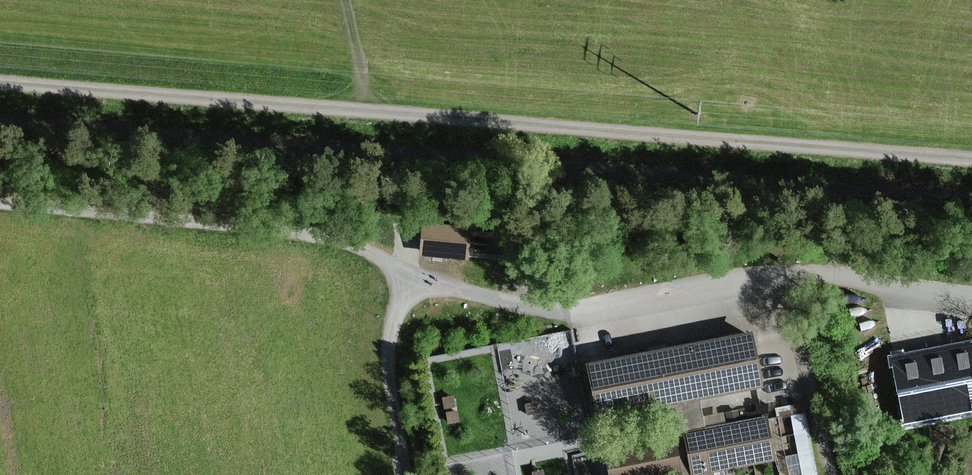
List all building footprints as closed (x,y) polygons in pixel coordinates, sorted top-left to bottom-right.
[(469,261),(472,227),(423,223),(420,257),(469,261)] [(701,400),(765,388),(755,331),(587,363),(598,420),(600,419),(602,427),(669,414),(673,435),(604,448),(609,474),(716,474),(715,473),(778,461),(769,415),(741,420),(739,409),(704,416),(701,400)] [(891,359),(905,427),(971,414),(971,343),(891,359)] [(544,354),(533,350),(529,362),(540,365),(544,354)] [(541,370),(530,365),(526,376),(533,379),(537,380),(541,370)] [(806,412),(790,415),(801,474),(818,474),(806,412)] [(969,455),(962,474),(971,474),(971,452),(969,455)]
